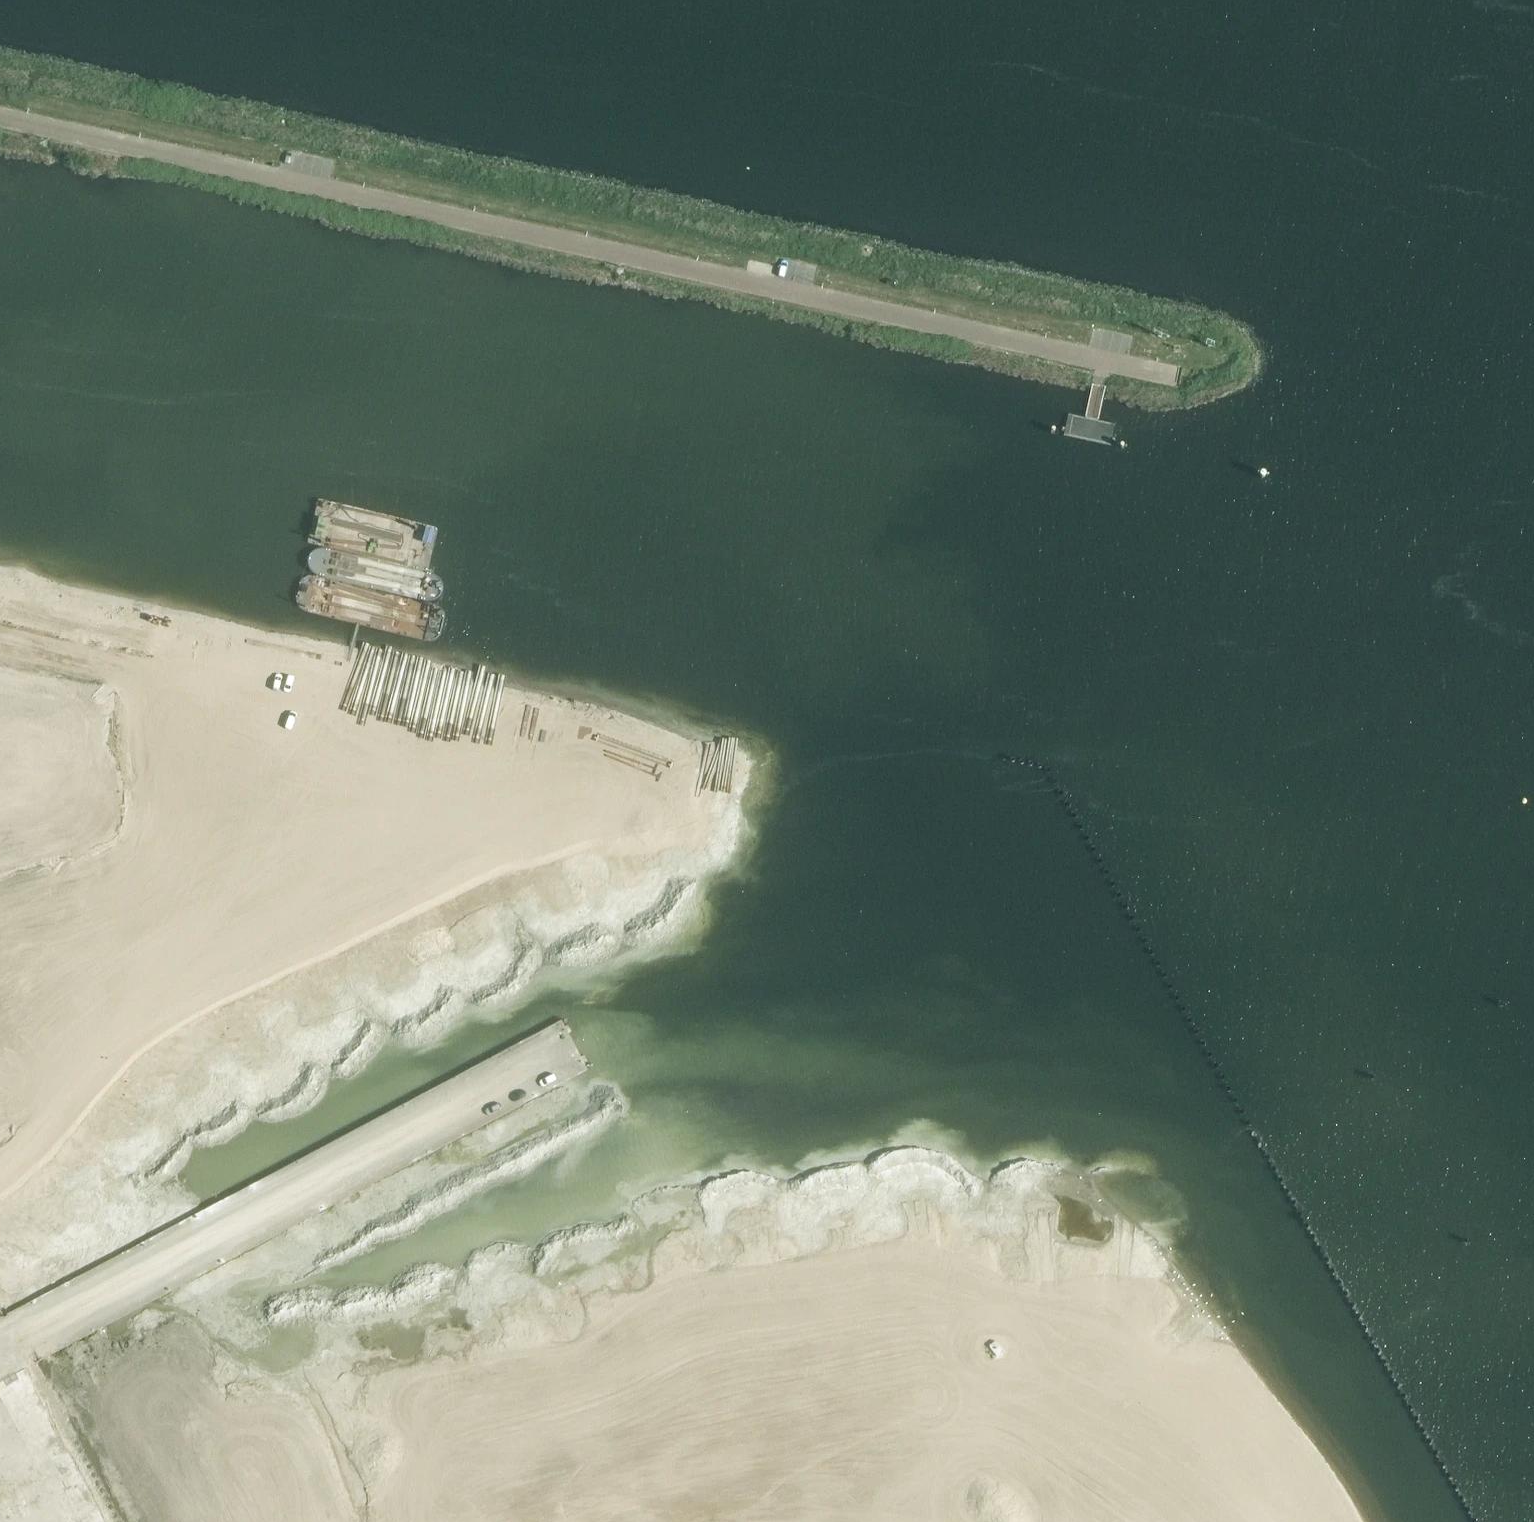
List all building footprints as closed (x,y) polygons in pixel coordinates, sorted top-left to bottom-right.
[(320,1036),(327,1032),(341,1056),(369,1040),(345,998),(309,1018),(320,1036)]
